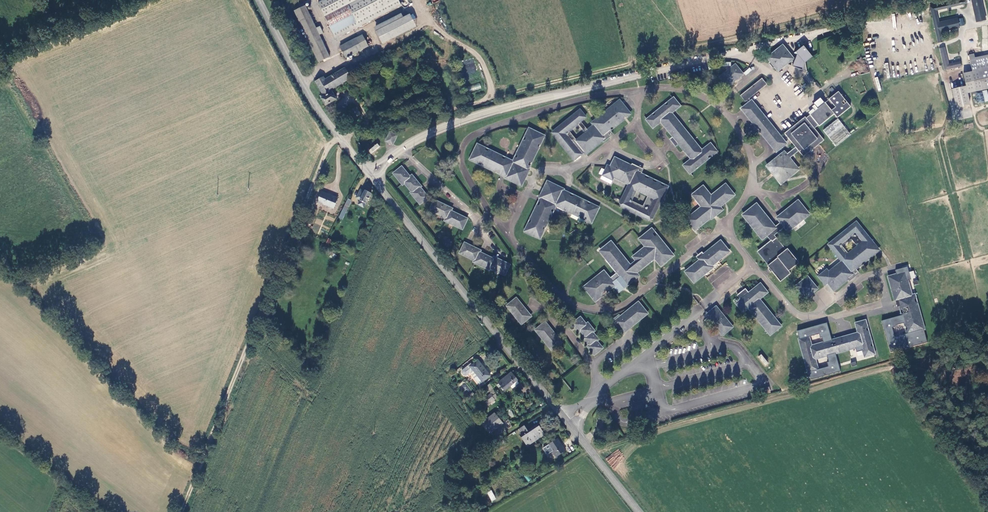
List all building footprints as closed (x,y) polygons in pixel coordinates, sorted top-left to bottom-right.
[(398,0),(323,0),(317,3),(333,34),(344,28),(346,33),(400,4),(398,0)] [(957,19),(938,23),(934,9),(965,2),(964,0),(957,0),(930,6),(938,42),(942,42),(939,31),(959,26),(957,19)] [(971,0),(973,0),(977,22),(985,20),(980,0),(971,0)] [(316,29),(305,6),(294,11),(318,62),(329,57),(318,34),(322,32),(319,27),(316,29)] [(409,14),(376,32),(382,44),(416,26),(409,14)] [(368,46),(362,35),(340,47),(346,58),(368,46)] [(795,58),(790,62),(793,63),(792,65),(802,69),(802,68),(804,69),(804,70),(807,71),(805,61),(812,56),(803,45),(794,53),(796,56),(795,58)] [(782,46),(776,51),(777,52),(783,48),(790,57),(784,62),(785,64),(792,58),(782,46)] [(781,65),(782,66),(785,64),(784,62),(790,57),(783,48),(777,52),(776,51),(772,54),(773,56),(769,58),(772,62),(771,63),(773,66),(774,65),(777,68),(781,65)] [(943,48),(940,49),(944,70),(961,67),(960,63),(947,66),(943,48)] [(987,68),(987,57),(975,59),(974,54),(968,56),(972,72),(987,68)] [(466,59),(465,72),(474,73),(475,60),(466,59)] [(345,68),(325,80),(323,77),(315,82),(322,94),(320,96),(326,106),(336,100),(331,90),(351,79),(351,78),(355,75),(350,66),(345,68)] [(735,66),(721,78),(727,86),(734,81),(733,80),(738,76),(738,77),(742,74),(735,66)] [(972,72),(963,74),(968,93),(987,88),(987,68),(972,72)] [(762,79),(740,96),(745,102),(746,101),(749,99),(767,85),(762,79)] [(468,86),(469,92),(481,89),(480,83),(468,86)] [(802,91),(801,92),(799,89),(794,93),(799,99),(805,94),(802,91)] [(784,153),(767,167),(771,172),(772,171),(775,175),(774,175),(781,183),(797,170),(788,158),(798,150),(803,157),(809,152),(807,151),(817,143),(818,144),(824,140),(814,128),(818,125),(819,126),(834,114),(837,118),(850,107),(846,102),(843,105),(841,102),(845,100),(838,92),(829,99),(835,107),(831,110),(825,102),(817,109),(818,110),(815,111),(815,110),(809,114),(810,115),(811,117),(807,120),(806,118),(805,117),(785,133),(796,148),(786,156),(784,153)] [(653,116),(647,120),(653,127),(658,123),(658,122),(660,120),(693,160),(690,162),(690,161),(684,166),(690,172),(695,168),(695,167),(697,165),(698,166),(708,158),(707,157),(709,156),(710,156),(716,152),(710,145),(705,149),(705,150),(702,152),(670,112),(673,110),(673,111),(679,106),(673,99),(668,104),(666,106),(665,105),(655,114),(656,115),(653,116)] [(560,125),(561,126),(558,129),(557,127),(553,131),(554,132),(553,133),(554,134),(553,135),(556,139),(557,138),(559,141),(558,142),(561,146),(563,145),(565,148),(564,149),(567,153),(568,152),(570,155),(569,156),(572,160),(573,159),(575,161),(581,156),(579,154),(583,151),(586,154),(588,152),(587,151),(590,149),(591,150),(595,146),(594,145),(597,143),(598,144),(602,140),(604,142),(609,138),(605,133),(609,129),(614,125),(615,126),(624,119),(623,118),(629,113),(620,101),(615,105),(614,103),(608,109),(609,110),(598,119),(600,121),(594,126),(588,131),(581,122),(586,118),(584,116),(585,115),(582,112),(581,113),(580,111),(579,112),(578,111),(574,114),(575,115),(572,118),(571,117),(567,120),(568,121),(565,123),(564,122),(560,125)] [(780,137),(751,102),(749,104),(742,109),(776,151),(785,144),(780,137)] [(362,119),(357,108),(351,111),(356,122),(362,119)] [(895,126),(891,113),(887,114),(888,116),(885,117),(888,128),(895,126)] [(823,130),(835,146),(850,135),(838,119),(823,130)] [(613,134),(609,129),(605,133),(609,138),(613,134)] [(535,133),(529,130),(525,138),(526,139),(525,141),(524,141),(518,154),(519,155),(515,163),(516,164),(515,166),(501,159),(502,158),(488,151),(488,152),(485,151),(486,150),(477,146),(471,160),(479,164),(479,163),(482,164),(482,165),(495,172),(496,170),(510,177),(510,176),(512,177),(511,181),(521,186),(523,180),(521,179),(530,160),(532,161),(538,148),(537,147),(538,144),(539,145),(543,137),(537,134),(536,134),(535,134),(535,133)] [(396,137),(390,134),(387,142),(392,144),(396,137)] [(315,142),(307,149),(311,154),(320,148),(315,142)] [(368,150),(371,154),(380,147),(377,143),(368,150)] [(640,176),(635,173),(638,167),(632,164),(631,166),(615,159),(611,167),(607,165),(602,176),(612,181),(614,177),(628,184),(635,187),(632,192),(627,190),(626,192),(625,191),(622,196),(624,196),(622,200),(621,199),(618,203),(620,204),(619,205),(621,206),(620,208),(624,210),(625,208),(629,210),(628,212),(632,214),(633,212),(636,214),(636,215),(640,218),(641,216),(644,218),(644,219),(648,222),(649,220),(650,221),(651,219),(652,220),(654,216),(653,215),(655,212),(656,212),(658,208),(657,207),(667,188),(664,187),(664,188),(660,186),(661,185),(656,183),(656,184),(652,182),(653,181),(648,179),(648,180),(644,178),(645,177),(641,175),(640,175),(640,176)] [(643,170),(638,167),(635,173),(640,176),(640,175),(641,175),(643,170)] [(402,168),(394,174),(400,181),(401,180),(403,183),(404,183),(410,189),(411,189),(413,192),(411,194),(417,201),(418,200),(420,203),(427,198),(425,195),(424,195),(423,194),(424,193),(419,188),(420,187),(417,184),(416,183),(416,182),(412,177),(410,178),(407,175),(407,176),(406,174),(402,168)] [(537,207),(525,232),(539,238),(551,214),(550,213),(553,205),(554,203),(568,210),(567,211),(591,223),(598,208),(574,197),(573,198),(559,191),(559,192),(556,191),(558,188),(548,183),(545,188),(547,189),(538,208),(537,207)] [(635,187),(628,184),(625,191),(626,192),(627,190),(632,192),(635,187)] [(733,196),(725,185),(711,197),(703,187),(693,195),(702,207),(696,212),(697,213),(695,215),(694,214),(690,217),(690,218),(687,221),(690,224),(691,224),(691,225),(692,225),(691,225),(694,229),(697,226),(697,227),(702,224),(701,223),(704,221),(705,222),(710,217),(709,215),(733,196)] [(360,190),(356,198),(366,204),(371,194),(365,191),(365,192),(360,190)] [(317,202),(320,203),(333,209),(337,198),(321,192),(317,202)] [(347,200),(342,209),(346,211),(350,202),(347,200)] [(445,221),(462,229),(466,220),(459,216),(458,217),(453,215),(453,214),(450,212),(451,210),(447,208),(447,209),(442,206),(442,205),(435,202),(430,211),(446,219),(445,221)] [(756,205),(744,215),(759,234),(763,238),(767,235),(772,241),(759,252),(769,264),(767,266),(769,268),(770,267),(773,271),(772,271),(780,282),(791,273),(789,271),(799,263),(787,249),(785,250),(773,235),(784,226),(787,230),(791,226),(792,227),(808,214),(798,202),(785,212),(784,211),(782,213),(782,214),(777,218),(781,223),(775,228),(756,205)] [(311,208),(306,220),(312,222),(317,210),(311,208)] [(828,282),(834,289),(848,279),(850,281),(855,276),(851,271),(855,267),(856,268),(859,265),(859,264),(862,262),(862,263),(866,260),(866,259),(868,256),(869,257),(873,254),(872,253),(875,251),(876,252),(878,250),(866,235),(867,234),(864,230),(863,231),(861,228),(862,227),(859,223),(857,224),(856,223),(855,224),(854,223),(850,226),(851,227),(848,229),(847,228),(844,231),(844,232),(841,235),(841,234),(837,237),(838,238),(835,240),(834,239),(830,242),(831,244),(830,244),(831,246),(829,247),(833,251),(834,250),(836,253),(835,253),(838,257),(839,256),(843,261),(829,272),(827,269),(818,276),(825,285),(828,282)] [(585,288),(595,301),(601,296),(601,295),(607,290),(608,290),(614,286),(619,291),(632,281),(629,278),(655,258),(661,265),(671,257),(669,255),(670,253),(656,236),(654,237),(650,232),(645,235),(645,236),(644,236),(644,237),(643,237),(640,239),(646,247),(634,257),(637,261),(630,267),(611,243),(606,247),(605,247),(605,248),(600,251),(618,273),(610,280),(604,273),(597,277),(598,278),(591,284),(591,283),(585,288)] [(704,258),(689,270),(689,271),(687,273),(689,277),(690,276),(690,277),(690,278),(691,277),(691,278),(694,282),(708,270),(708,269),(728,252),(725,247),(724,248),(723,247),(724,246),(720,242),(703,257),(704,258)] [(490,268),(504,275),(508,266),(502,263),(497,261),(494,259),(493,260),(487,257),(486,258),(482,256),(482,255),(479,253),(479,252),(473,248),(472,249),(468,247),(468,246),(465,244),(460,254),(475,261),(474,263),(489,270),(490,268)] [(911,296),(905,273),(889,277),(895,301),(898,300),(901,309),(902,308),(904,314),(903,315),(906,326),(907,326),(909,333),(913,332),(913,331),(914,331),(914,332),(915,331),(914,331),(915,331),(923,329),(916,303),(915,303),(913,296),(911,296)] [(808,278),(796,287),(805,298),(810,294),(809,293),(811,291),(812,292),(816,289),(808,278)] [(742,300),(737,304),(742,310),(747,306),(767,331),(771,328),(774,331),(780,326),(757,298),(765,291),(760,285),(748,295),(749,296),(743,300),(742,300)] [(507,307),(521,324),(530,317),(527,314),(523,309),(516,300),(507,307)] [(642,308),(638,303),(625,314),(626,314),(624,315),(623,314),(621,316),(621,317),(615,321),(615,322),(622,330),(628,325),(630,327),(647,313),(643,309),(642,309),(641,308),(642,308)] [(723,316),(717,310),(708,317),(711,321),(712,320),(714,323),(713,323),(720,332),(721,331),(724,334),(731,327),(726,320),(725,320),(722,317),(723,316)] [(580,319),(573,324),(575,327),(576,327),(577,328),(576,329),(579,331),(580,330),(583,333),(584,333),(585,334),(584,335),(586,337),(585,338),(587,341),(588,342),(588,343),(590,346),(588,347),(591,350),(592,351),(594,354),(601,349),(598,344),(597,345),(595,342),(597,340),(594,337),(595,337),(592,333),(593,331),(590,327),(590,328),(587,325),(585,326),(583,324),(584,323),(580,319)] [(808,337),(799,340),(801,347),(802,346),(803,349),(802,350),(806,362),(807,362),(808,365),(807,365),(809,372),(817,369),(815,363),(813,359),(863,345),(864,349),(863,349),(865,356),(874,354),(872,347),(871,347),(870,344),(871,344),(867,331),(866,331),(866,328),(865,322),(856,324),(858,331),(859,331),(860,333),(810,347),(809,344),(810,344),(808,337)] [(552,350),(561,343),(551,332),(547,327),(545,324),(536,331),(552,350)] [(758,357),(765,366),(768,364),(761,355),(758,357)] [(470,373),(479,384),(490,376),(478,360),(472,365),(471,363),(462,370),(462,373),(464,375),(466,376),(470,373)] [(513,370),(498,383),(505,391),(510,386),(512,389),(519,383),(517,381),(518,380),(514,375),(516,374),(513,370)] [(483,400),(485,402),(493,396),(490,394),(483,400)] [(485,402),(488,405),(497,398),(495,394),(493,396),(485,402)] [(494,414),(481,424),(489,434),(503,424),(494,414)] [(529,430),(525,425),(519,429),(524,436),(522,438),(527,446),(545,434),(538,424),(529,430)] [(547,442),(549,445),(557,439),(555,436),(547,442)] [(557,439),(549,445),(543,448),(547,455),(553,451),(556,457),(565,451),(557,439)] [(455,470),(448,474),(451,480),(454,478),(452,476),(456,473),(455,470)] [(491,490),(487,492),(491,501),(496,499),(491,490)]
